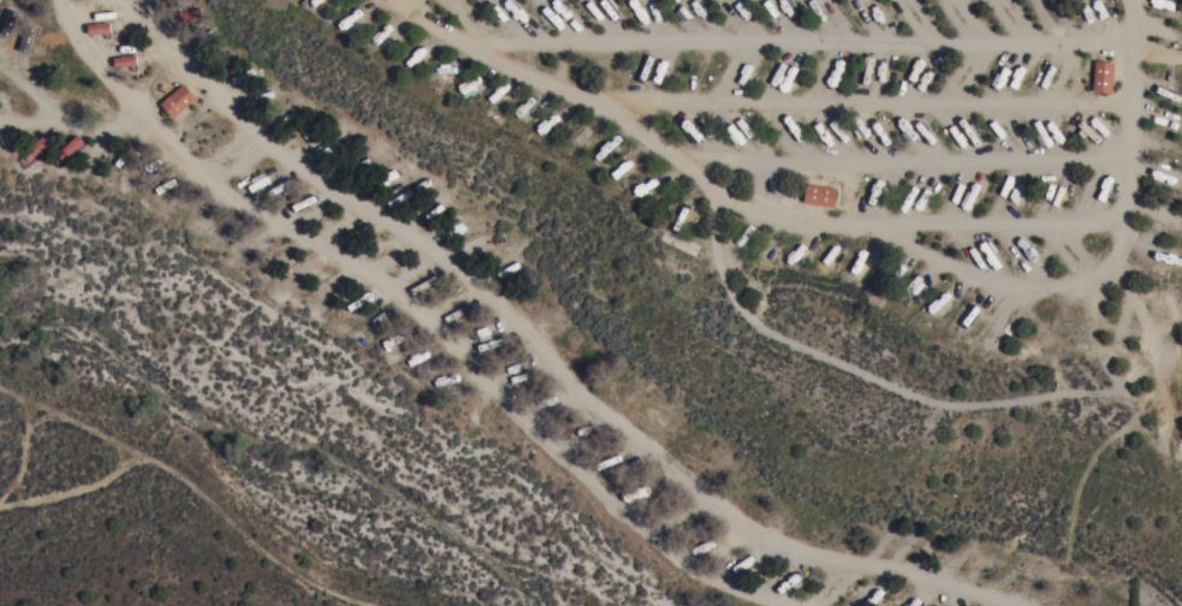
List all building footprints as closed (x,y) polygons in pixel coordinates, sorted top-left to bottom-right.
[(8,36),(0,34),(0,30),(7,8),(17,12),(8,36)] [(200,8),(202,18),(180,23),(178,13),(200,8)] [(109,23),(111,32),(88,35),(87,25),(109,23)] [(26,54),(18,50),(25,25),(35,29),(26,54)] [(136,54),(137,65),(114,69),(113,58),(136,54)] [(1111,94),(1092,91),(1094,61),(1113,63),(1111,94)] [(183,83),(196,99),(173,119),(160,103),(183,83)] [(64,161),(57,153),(77,135),(84,142),(64,161)] [(30,161),(23,154),(43,136),(51,143),(30,161)] [(803,203),(806,184),(836,189),(833,207),(803,203)]
